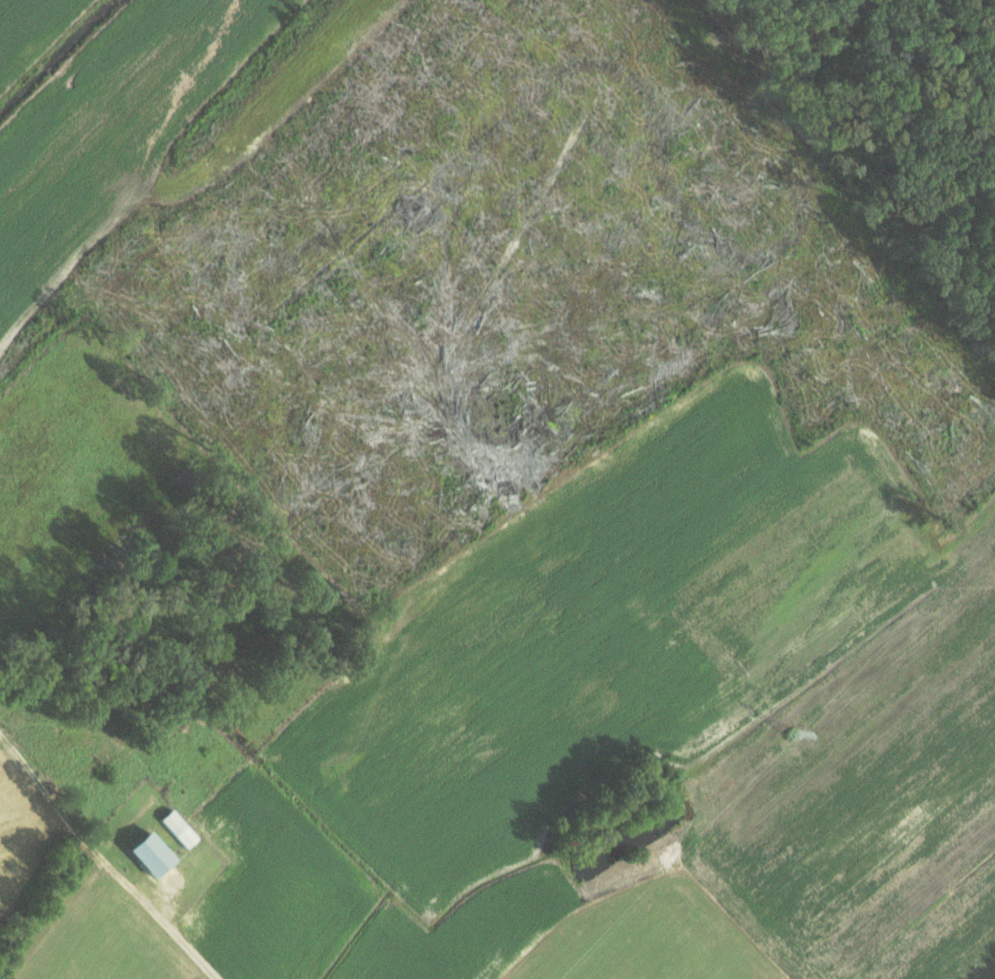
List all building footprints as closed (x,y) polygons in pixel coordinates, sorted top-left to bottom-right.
[(202,838),(175,809),(163,820),(189,849),(202,838)] [(183,858),(156,831),(134,852),(161,879),(183,858)]
